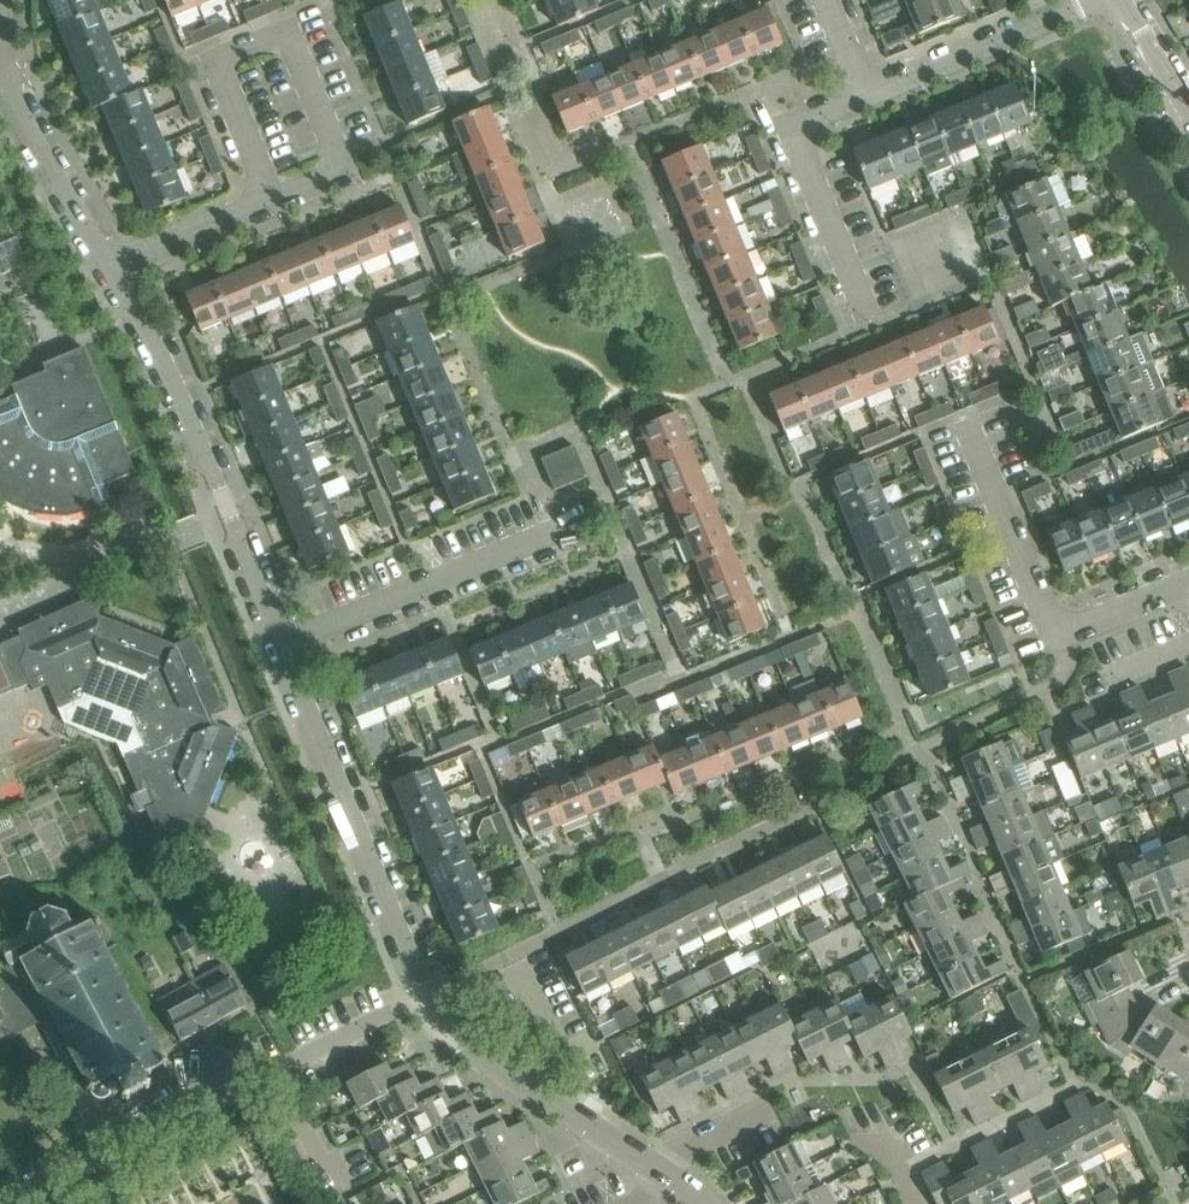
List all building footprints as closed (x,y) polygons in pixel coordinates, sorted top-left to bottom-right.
[(47,1),(58,28),(97,12),(107,8),(103,0),(49,0),(47,1)] [(153,0),(139,0),(145,13),(156,8),(153,0)] [(198,7),(195,0),(163,0),(171,18),(198,7)] [(260,5),(264,16),(282,8),(279,0),(272,0),(260,5)] [(451,13),(462,8),(459,0),(446,0),(451,13)] [(558,28),(597,12),(593,0),(547,0),(558,28)] [(647,1),(651,11),(670,3),(669,0),(648,0),(647,1)] [(890,0),(870,9),(875,22),(896,13),(890,0)] [(907,8),(929,0),(892,0),(890,0),(896,13),(907,8)] [(907,8),(919,36),(959,20),(951,0),(929,0),(907,8)] [(989,5),(994,17),(1008,11),(1003,0),(1000,0),(989,5)] [(363,18),(374,45),(411,30),(399,3),(363,18)] [(246,23),(264,16),(260,5),(242,13),(246,23)] [(469,25),(462,8),(451,13),(458,30),(469,25)] [(629,8),(612,15),(617,26),(634,19),(629,8)] [(767,9),(740,20),(755,57),(782,46),(767,9)] [(58,28),(69,55),(108,39),(97,12),(58,28)] [(598,34),(617,26),(612,15),(593,23),(598,34)] [(224,19),(206,27),(210,38),(229,30),(224,19)] [(740,20),(713,31),(728,68),(755,57),(740,20)] [(153,31),(160,50),(171,45),(163,27),(153,31)] [(193,45),(210,38),(206,27),(189,34),(193,45)] [(374,45),(386,72),(422,56),(411,30),(374,45)] [(576,30),(558,37),(563,48),(580,41),(576,30)] [(886,49),(907,41),(902,30),(882,38),(886,49)] [(713,31),(686,43),(701,79),(728,68),(713,31)] [(558,37),(541,44),(545,55),(563,48),(558,37)] [(69,55),(81,82),(119,66),(108,39),(69,55)] [(465,48),(473,67),(484,62),(476,43),(465,48)] [(686,43),(660,54),(674,90),(701,79),(686,43)] [(178,62),(171,45),(160,50),(167,66),(178,62)] [(643,50),(629,56),(633,65),(647,101),(674,90),(660,54),(647,59),(643,50)] [(386,72),(397,99),(433,83),(422,56),(386,72)] [(492,79),(484,62),(473,67),(480,84),(492,79)] [(633,65),(606,76),(620,112),(647,101),(633,65)] [(101,106),(131,94),(119,66),(81,82),(92,110),(101,106)] [(606,76),(579,87),(593,123),(620,112),(606,76)] [(433,83),(397,99),(408,126),(445,110),(439,96),(449,91),(444,80),(434,84),(433,83)] [(176,87),(183,105),(194,100),(186,82),(176,87)] [(1014,86),(987,97),(1003,136),(1030,125),(1014,86)] [(566,134),(593,123),(579,87),(552,98),(566,134)] [(131,94),(101,106),(112,133),(151,117),(140,90),(131,94)] [(987,97),(961,108),(977,147),(1003,136),(987,97)] [(201,117),(194,100),(183,105),(190,122),(201,117)] [(451,123),(462,150),(499,135),(487,108),(451,123)] [(961,108),(934,119),(950,158),(977,147),(961,108)] [(112,133),(124,160),(163,144),(151,117),(112,133)] [(934,119),(907,130),(923,169),(926,177),(953,166),(950,158),(934,119)] [(907,130),(880,141),(896,180),(923,169),(907,130)] [(756,134),(745,139),(752,156),(763,152),(756,134)] [(198,140),(206,158),(216,154),(209,135),(198,140)] [(462,150),(474,177),(510,162),(499,135),(462,150)] [(870,191),(896,180),(880,141),(854,153),(870,191)] [(398,165),(409,161),(402,143),(391,148),(398,165)] [(124,160),(135,187),(174,171),(163,144),(124,160)] [(701,148),(662,164),(672,189),(711,173),(701,148)] [(763,152),(752,156),(759,174),(770,170),(763,152)] [(223,171),(216,154),(206,158),(213,175),(223,171)] [(1034,161),(1017,168),(1021,179),(1038,172),(1034,161)] [(474,177),(485,204),(521,189),(510,162),(474,177)] [(1004,187),(1021,179),(1017,168),(999,176),(1004,187)] [(185,198),(174,171),(135,187),(146,214),(185,198)] [(711,173),(672,189),(684,217),(723,201),(711,173)] [(987,238),(1019,225),(1018,224),(1063,206),(1063,207),(1071,204),(1059,175),(1001,199),(998,207),(1002,218),(988,224),(984,232),(987,238)] [(406,184),(414,202),(424,198),(417,180),(406,184)] [(985,195),(981,183),(963,190),(968,202),(985,195)] [(485,204),(496,231),(532,216),(521,189),(485,204)] [(770,200),(746,210),(750,221),(775,211),(786,206),(778,189),(767,194),(770,200)] [(949,209),(968,202),(963,190),(945,198),(949,209)] [(431,214),(424,198),(414,202),(421,219),(431,214)] [(723,201),(684,217),(695,244),(734,228),(723,201)] [(399,205),(372,216),(387,251),(414,240),(399,205)] [(793,223),(786,206),(775,211),(782,228),(793,223)] [(926,206),(910,213),(915,224),(931,217),(926,206)] [(1065,211),(1063,207),(1063,206),(1018,224),(1019,225),(1030,252),(1068,236),(1059,214),(1065,211)] [(897,232),(915,224),(910,213),(892,220),(897,232)] [(372,216),(346,227),(360,263),(387,251),(372,216)] [(543,243),(532,216),(496,231),(507,258),(543,243)] [(346,227),(319,238),(333,274),(360,263),(346,227)] [(734,228),(695,244),(706,270),(745,254),(734,228)] [(428,238),(436,256),(447,252),(439,233),(428,238)] [(1074,234),(1068,236),(1030,252),(1041,279),(1079,264),(1070,241),(1076,239),(1074,234)] [(17,238),(0,245),(0,275),(27,264),(17,238)] [(319,238),(292,249),(307,285),(333,274),(319,238)] [(801,242),(790,247),(797,264),(808,260),(801,242)] [(996,267),(1017,258),(1011,246),(991,255),(996,267)] [(292,249),(265,260),(280,296),(307,285),(292,249)] [(454,268),(447,252),(436,256),(443,273),(454,268)] [(745,254),(706,270),(717,297),(756,281),(745,254)] [(265,260),(238,272),(253,307),(280,296),(265,260)] [(808,260),(797,264),(804,282),(815,278),(808,260)] [(1085,261),(1079,264),(1041,279),(1053,308),(1067,302),(1066,301),(1090,291),(1081,269),(1087,266),(1085,261)] [(238,272),(211,283),(226,318),(253,307),(238,272)] [(1007,295),(1028,286),(1023,274),(1002,283),(1007,295)] [(428,278),(419,281),(424,292),(433,288),(428,278)] [(419,281),(402,288),(407,299),(424,292),(419,281)] [(756,281),(717,297),(728,324),(767,308),(756,281)] [(199,329),(226,318),(211,283),(185,294),(199,329)] [(1110,283),(1090,291),(1066,301),(1067,302),(1078,329),(1116,313),(1107,291),(1112,289),(1110,283)] [(388,306),(407,299),(402,288),(383,295),(388,306)] [(811,300),(819,318),(830,313),(822,295),(811,300)] [(1018,322),(1039,313),(1034,301),(1013,310),(1018,322)] [(345,302),(335,306),(338,314),(349,310),(345,302)] [(365,303),(349,310),(353,321),(369,314),(365,303)] [(375,324),(386,351),(425,334),(414,307),(375,324)] [(767,308),(728,324),(739,351),(778,335),(767,308)] [(985,308),(958,319),(973,355),(1000,343),(985,308)] [(334,328),(353,321),(349,310),(338,314),(330,318),(334,328)] [(1041,377),(1089,357),(1089,356),(1127,340),(1118,318),(1124,316),(1122,311),(1116,313),(1078,329),(1086,350),(1064,359),(1058,345),(1037,353),(1041,363),(1036,365),(1041,377)] [(958,319),(931,330),(946,366),(973,355),(958,319)] [(313,325),(295,332),(299,343),(317,335),(313,325)] [(1029,349),(1050,340),(1046,329),(1025,337),(1029,349)] [(931,330),(905,341),(919,377),(946,366),(931,330)] [(281,350),(299,343),(295,332),(277,339),(281,350)] [(386,351),(397,377),(436,361),(425,334),(386,351)] [(1127,340),(1089,356),(1089,357),(1100,383),(1138,368),(1152,362),(1140,334),(1127,340)] [(905,341),(878,352),(893,388),(919,377),(905,341)] [(259,346),(241,353),(245,365),(263,357),(259,346)] [(314,368),(325,364),(318,346),(307,351),(314,368)] [(4,503),(5,503),(30,513),(30,514),(35,515),(36,514),(63,517),(68,517),(69,516),(94,510),(95,511),(98,509),(90,491),(134,473),(83,347),(42,364),(45,373),(0,390),(0,501),(4,503)] [(331,352),(338,370),(349,366),(342,348),(331,352)] [(878,352),(851,363),(866,399),(893,388),(878,352)] [(228,372),(245,365),(241,353),(223,361),(228,372)] [(397,377),(408,404),(447,388),(436,361),(397,377)] [(1138,368),(1100,383),(1111,411),(1150,395),(1162,390),(1163,390),(1152,362),(1138,368)] [(851,363),(824,374),(839,410),(866,399),(851,363)] [(338,370),(346,390),(357,385),(349,366),(338,370)] [(230,383),(241,410),(280,394),(269,367),(230,383)] [(824,374),(797,386),(812,421),(839,410),(824,374)] [(1003,381),(987,388),(991,399),(996,397),(1008,392),(1003,381)] [(322,387),(329,405),(341,400),(333,382),(322,387)] [(1052,404),(1073,395),(1068,384),(1048,393),(1052,404)] [(785,432),(812,421),(797,386),(771,397),(785,432)] [(408,404),(419,431),(459,415),(447,388),(408,404)] [(973,407),(991,399),(987,388),(968,396),(973,407)] [(1075,460),(1161,425),(1174,419),(1162,390),(1150,395),(1111,411),(1119,428),(1070,448),(1075,460)] [(241,410),(253,437),(291,421),(280,394),(241,410)] [(348,418),(341,400),(329,405),(336,423),(348,418)] [(353,406),(360,424),(371,420),(364,402),(353,406)] [(949,403),(933,410),(938,421),(954,414),(949,403)] [(919,429),(938,421),(933,410),(914,418),(919,429)] [(1064,432),(1085,423),(1080,412),(1059,421),(1064,432)] [(640,429),(651,456),(687,441),(676,414),(640,429)] [(419,431),(430,458),(470,442),(459,415),(419,431)] [(379,437),(371,420),(360,424),(368,441),(379,437)] [(253,437),(263,463),(302,447),(291,421),(253,437)] [(1188,437),(1188,424),(1173,431),(1177,442),(1188,437)] [(897,425),(879,432),(884,443),(901,436),(897,425)] [(865,451),(884,443),(879,432),(860,440),(865,451)] [(343,441),(351,459),(363,454),(355,436),(343,441)] [(1154,438),(1138,445),(1143,457),(1159,450),(1154,438)] [(651,456),(662,483),(698,468),(687,441),(651,456)] [(430,458),(442,485),(481,469),(470,442),(430,458)] [(554,489),(585,476),(573,445),(541,458),(554,489)] [(1124,465),(1143,457),(1138,445),(1119,453),(1124,465)] [(263,463),(274,490),(313,474),(302,447),(263,463)] [(843,448),(826,455),(831,466),(847,459),(843,448)] [(913,453),(920,472),(931,467),(924,449),(913,453)] [(598,457),(605,474),(616,470),(609,453),(598,457)] [(370,470),(363,454),(351,459),(358,475),(370,470)] [(375,459),(383,478),(393,473),(385,454),(375,459)] [(813,473),(831,466),(826,455),(808,462),(813,473)] [(829,478),(840,505),(880,488),(869,461),(829,478)] [(1101,461),(1084,467),(1089,478),(1105,472),(1101,461)] [(938,484),(931,467),(920,472),(927,488),(938,484)] [(1070,486),(1089,478),(1084,467),(1066,475),(1070,486)] [(662,483),(673,510),(709,495),(698,468),(662,483)] [(492,496),(481,469),(442,485),(453,512),(492,496)] [(1152,480),(1156,489),(1172,528),(1188,521),(1188,494),(1183,478),(1179,469),(1152,480)] [(624,487),(616,470),(605,474),(613,492),(624,487)] [(401,490),(393,473),(383,478),(390,495),(401,490)] [(274,490),(286,517),(324,501),(313,474),(274,490)] [(1047,483),(1030,490),(1020,494),(1028,514),(1038,510),(1035,501),(1052,494),(1047,483)] [(840,505),(851,532),(891,516),(880,488),(840,505)] [(1156,489),(1129,500),(1145,539),(1172,528),(1156,489)] [(366,494),(373,512),(384,508),(377,490),(366,494)] [(673,510),(684,536),(720,522),(709,495),(673,510)] [(1129,500),(1102,511),(1118,550),(1145,539),(1129,500)] [(286,517),(297,544),(335,528),(324,501),(286,517)] [(934,507),(942,526),(954,522),(946,502),(934,507)] [(620,510),(628,528),(639,524),(631,506),(620,510)] [(391,525),(384,508),(373,512),(380,530),(391,525)] [(405,530),(416,526),(408,509),(398,513),(405,530)] [(1102,511),(1075,522),(1091,561),(1118,550),(1102,511)] [(891,516),(851,532),(862,559),(902,543),(911,539),(900,512),(891,516)] [(684,536),(695,563),(731,549),(720,522),(684,536)] [(960,538),(954,522),(942,526),(949,543),(960,538)] [(1064,572),(1091,561),(1075,522),(1048,533),(1064,572)] [(646,541),(639,524),(628,528),(635,546),(646,541)] [(346,555),(335,528),(297,544),(308,570),(346,555)] [(902,543),(862,559),(873,586),(913,570),(909,560),(902,543)] [(695,563),(706,590),(742,576),(731,549),(695,563)] [(642,564),(650,582),(661,577),(653,559),(642,564)] [(961,570),(969,590),(980,585),(972,565),(961,570)] [(706,590),(717,617),(753,603),(742,576),(706,590)] [(886,592),(897,619),(937,603),(926,576),(886,592)] [(667,593),(661,577),(650,582),(656,597),(667,593)] [(629,584),(602,595),(617,631),(618,631),(622,643),(634,638),(630,626),(644,620),(629,584)] [(987,601),(980,585),(969,590),(975,606),(987,601)] [(602,595),(576,606),(591,642),(617,631),(602,595)] [(100,617),(91,598),(17,630),(19,636),(0,644),(0,698),(29,686),(32,693),(46,687),(57,712),(63,725),(115,747),(138,796),(147,791),(154,807),(145,811),(167,861),(198,847),(203,833),(197,823),(204,820),(237,735),(218,728),(214,719),(224,714),(191,640),(176,648),(100,617)] [(764,629),(753,603),(717,617),(728,644),(764,629)] [(897,619),(908,646),(948,630),(937,603),(897,619)] [(576,606),(549,617),(564,653),(569,666),(596,655),(591,642),(576,606)] [(664,617),(672,636),(683,631),(675,613),(664,617)] [(549,617),(522,628),(537,664),(564,653),(549,617)] [(983,624),(991,644),(1003,639),(995,619),(983,624)] [(522,628),(495,639),(510,675),(537,664),(522,628)] [(908,646),(919,673),(959,657),(948,630),(908,646)] [(691,648),(683,631),(672,636),(679,653),(691,648)] [(818,635),(800,643),(804,654),(823,646),(818,635)] [(483,686),(510,675),(495,639),(469,650),(483,686)] [(1010,655),(1003,639),(991,644),(998,660),(1010,655)] [(448,641),(421,652),(435,687),(462,676),(448,641)] [(804,654),(800,643),(782,651),(786,661),(795,658),(804,654)] [(421,652),(394,663),(409,698),(435,687),(421,652)] [(813,676),(804,654),(795,658),(804,680),(813,676)] [(970,684),(959,657),(919,673),(930,700),(970,684)] [(765,658),(746,666),(750,677),(770,668),(765,658)] [(394,663),(367,674),(382,709),(409,698),(394,663)] [(652,664),(634,672),(638,682),(657,675),(652,664)] [(732,684),(750,677),(746,666),(728,673),(732,684)] [(1178,673),(1188,699),(1188,672),(1188,669),(1178,673)] [(621,690),(638,682),(634,672),(617,679),(621,690)] [(1188,735),(1188,699),(1178,673),(1169,677),(1176,695),(1161,701),(1180,745),(1183,744),(1181,739),(1188,735)] [(355,720),(382,709),(367,674),(340,685),(355,720)] [(709,679),(691,687),(695,698),(714,690),(709,679)] [(848,684),(847,685),(821,695),(836,731),(863,720),(848,684)] [(599,686),(580,694),(585,705),(603,697),(599,686)] [(678,705),(695,698),(691,687),(673,694),(678,705)] [(1177,747),(1180,745),(1161,701),(1148,707),(1140,688),(1130,693),(1154,750),(1175,741),(1177,747)] [(1133,759),(1154,750),(1130,693),(1120,697),(1128,716),(1114,721),(1132,765),(1135,764),(1133,759)] [(567,712),(585,705),(580,694),(563,701),(567,712)] [(821,695),(794,706),(809,742),(836,731),(821,695)] [(618,715),(636,707),(631,696),(614,704),(618,715)] [(655,702),(637,710),(642,721),(660,713),(655,702)] [(794,706),(767,717),(782,754),(809,742),(794,706)] [(545,707),(527,715),(532,727),(550,719),(545,707)] [(1129,767),(1132,765),(1114,721),(1099,727),(1092,709),(1082,713),(1106,770),(1127,761),(1129,767)] [(595,711),(577,719),(581,729),(599,722),(595,711)] [(1084,779),(1106,770),(1082,713),(1071,717),(1079,736),(1065,742),(1082,785),(1086,784),(1084,779)] [(514,734),(532,727),(527,715),(509,722),(514,734)] [(767,717),(740,729),(755,765),(782,754),(767,717)] [(564,736),(581,729),(577,719),(560,726),(564,736)] [(473,727),(455,735),(460,746),(478,738),(473,727)] [(1046,752),(1060,746),(1052,727),(1038,733),(1046,752)] [(740,729),(713,740),(728,776),(755,765),(740,729)] [(541,733),(523,741),(527,752),(546,744),(541,733)] [(442,754),(460,746),(455,735),(437,743),(442,754)] [(713,740),(686,751),(701,787),(728,776),(713,740)] [(969,776),(950,784),(955,794),(1011,770),(1024,765),(1014,740),(963,761),(969,776)] [(523,741),(505,748),(510,760),(527,752),(523,741)] [(420,749),(401,757),(406,769),(425,761),(420,749)] [(653,749),(626,761),(641,796),(668,785),(658,762),(659,762),(653,749)] [(673,798),(701,787),(686,751),(659,762),(658,762),(668,785),(673,798)] [(390,775),(406,769),(401,757),(385,763),(390,775)] [(468,764),(475,783),(486,779),(478,760),(468,764)] [(1072,774),(1066,760),(1051,767),(1056,780),(1072,774)] [(626,761),(599,772),(613,807),(641,796),(626,761)] [(1011,770),(955,794),(959,804),(977,796),(983,811),(1022,795),(1020,792),(1033,786),(1024,765),(1011,770)] [(391,786),(402,813),(442,797),(431,770),(391,786)] [(599,772),(572,783),(586,818),(613,807),(599,772)] [(1080,795),(1072,774),(1056,780),(1064,801),(1080,795)] [(1184,776),(1167,782),(1171,792),(1187,785),(1184,776)] [(493,796),(486,779),(475,783),(482,800),(493,796)] [(877,832),(879,835),(919,814),(913,800),(931,791),(925,780),(870,807),(881,830),(877,832)] [(572,783),(545,794),(559,829),(586,818),(572,783)] [(1149,783),(1141,786),(1147,802),(1156,798),(1152,789),(1149,783)] [(1174,798),(1179,810),(1188,806),(1188,796),(1187,792),(1174,798)] [(532,841),(559,829),(545,794),(518,805),(532,841)] [(970,831),(975,842),(1031,818),(1022,795),(983,811),(989,824),(970,831)] [(402,813),(413,840),(453,824),(442,797),(402,813)] [(1069,807),(1081,803),(1079,798),(1067,803),(1069,807)] [(1130,799),(1119,803),(1123,813),(1134,808),(1130,799)] [(1099,823),(1111,818),(1105,804),(1093,809),(1099,823)] [(1133,811),(1124,815),(1128,824),(1134,821),(1136,817),(1133,811)] [(490,818),(498,837),(509,833),(501,814),(490,818)] [(926,827),(919,814),(879,835),(880,837),(883,835),(894,856),(948,828),(943,818),(926,827)] [(997,844),(1003,857),(1041,841),(1031,818),(975,842),(979,852),(997,844)] [(1090,837),(1102,832),(1096,818),(1084,823),(1090,837)] [(1111,820),(1100,825),(1103,832),(1114,827),(1111,820)] [(413,840),(424,867),(464,851),(453,824),(413,840)] [(953,838),(948,828),(894,856),(904,877),(900,879),(902,881),(943,860),(936,846),(953,838)] [(516,850),(509,833),(498,837),(505,854),(516,850)] [(990,879),(994,889),(1064,860),(1054,836),(1041,842),(1041,841),(1003,857),(1009,872),(990,879)] [(828,838),(804,850),(823,887),(846,875),(828,838)] [(1159,839),(1138,847),(1143,859),(1167,916),(1176,913),(1168,894),(1182,888),(1165,845),(1162,846),(1159,839)] [(1169,848),(1168,844),(1165,845),(1182,888),(1188,885),(1188,840),(1169,848)] [(804,850),(780,862),(799,899),(823,887),(804,850)] [(424,867),(435,894),(475,878),(464,851),(424,867)] [(845,861),(852,877),(865,870),(858,855),(845,861)] [(1157,921),(1167,916),(1143,859),(1122,868),(1120,864),(1117,865),(1135,908),(1149,902),(1157,921)] [(949,873),(943,860),(902,881),(903,883),(906,882),(916,902),(917,903),(961,879),(962,880),(972,875),(967,864),(949,873)] [(1017,892),(1023,906),(1061,890),(1051,866),(1065,861),(1064,860),(994,889),(998,900),(1017,892)] [(780,862),(756,874),(775,911),(799,899),(780,862)] [(512,873),(519,891),(530,887),(522,868),(512,873)] [(871,882),(865,870),(852,877),(858,888),(871,882)] [(756,874),(733,886),(751,923),(775,911),(756,874)] [(435,894),(446,921),(486,905),(475,878),(435,894)] [(967,890),(962,880),(961,879),(917,903),(916,902),(906,907),(917,929),(913,931),(914,934),(956,913),(949,899),(967,890)] [(727,934),(751,923),(733,886),(711,896),(710,897),(726,928),(725,929),(727,934)] [(537,903),(530,887),(519,891),(526,908),(537,903)] [(1010,927),(1014,938),(1071,914),(1061,890),(1023,906),(1028,919),(1010,927)] [(1099,890),(1084,896),(1089,906),(1103,900),(1099,890)] [(708,891),(683,903),(701,940),(725,929),(726,928),(710,897),(711,896),(708,891)] [(1127,908),(1121,892),(1103,900),(1109,915),(1127,908)] [(876,894),(866,899),(873,914),(884,909),(876,894)] [(859,922),(869,917),(861,902),(851,907),(859,922)] [(683,903),(660,915),(678,952),(701,940),(683,903)] [(497,932),(486,905),(446,921),(457,948),(497,932)] [(0,948),(0,952),(9,969),(20,963),(76,1067),(79,1073),(77,1074),(78,1076),(80,1075),(88,1090),(86,1091),(88,1093),(90,1092),(90,1093),(91,1094),(92,1095),(93,1096),(94,1097),(95,1098),(96,1099),(97,1100),(99,1100),(100,1101),(101,1101),(102,1101),(103,1101),(104,1101),(104,1100),(105,1100),(106,1100),(107,1099),(108,1099),(109,1098),(110,1097),(111,1096),(111,1095),(112,1096),(114,1096),(115,1096),(116,1096),(117,1096),(118,1096),(119,1095),(120,1095),(121,1095),(122,1094),(123,1097),(120,1098),(122,1103),(126,1101),(128,1104),(131,1102),(128,1097),(130,1096),(131,1094),(131,1092),(138,1088),(140,1089),(142,1089),(144,1088),(147,1093),(150,1092),(149,1088),(152,1086),(150,1082),(146,1084),(142,1076),(164,1064),(159,1054),(103,946),(111,942),(100,922),(96,924),(92,926),(90,923),(72,933),(64,917),(48,912),(32,919),(26,934),(0,948)] [(962,925),(956,913),(914,934),(915,937),(920,934),(930,954),(985,926),(980,916),(962,925)] [(1082,939),(1071,914),(1014,938),(1019,948),(1037,940),(1043,955),(1082,939)] [(660,915),(636,926),(655,964),(678,952),(660,915)] [(823,921),(812,926),(820,941),(830,936),(823,921)] [(636,926),(613,938),(632,975),(655,964),(636,926)] [(811,945),(820,941),(812,926),(804,930),(811,945)] [(990,936),(985,926),(930,954),(941,976),(936,978),(937,980),(979,959),(972,945),(990,936)] [(880,927),(869,933),(878,951),(886,947),(889,945),(880,927)] [(185,933),(173,940),(182,956),(194,949),(185,933)] [(613,938),(590,950),(609,987),(632,975),(613,938)] [(774,944),(764,949),(772,964),(781,960),(774,944)] [(886,947),(878,951),(880,955),(885,966),(893,962),(886,947)] [(763,969),(772,964),(764,949),(755,953),(763,969)] [(586,998),(609,987),(590,950),(567,961),(586,998)] [(1086,974),(1070,982),(1083,1008),(1090,1005),(1100,1025),(1132,1008),(1123,992),(1142,982),(1128,953),(1086,974)] [(873,955),(862,960),(870,976),(880,971),(873,955)] [(148,956),(139,960),(146,972),(155,967),(148,956)] [(985,972),(979,959),(937,980),(939,983),(943,980),(954,1001),(1008,974),(1003,963),(985,972)] [(723,961),(714,966),(722,982),(732,977),(723,961)] [(5,1038),(7,1041),(38,1023),(65,1073),(76,1067),(20,963),(9,969),(0,974),(0,1040),(5,1038)] [(225,966),(195,982),(217,1022),(247,1007),(225,966)] [(714,986),(722,982),(714,966),(706,970),(714,986)] [(902,979),(893,984),(899,996),(908,992),(902,979)] [(195,982),(158,1002),(180,1042),(217,1022),(195,982)] [(677,984),(668,989),(676,1005),(685,1000),(677,984)] [(667,1009),(676,1005),(668,989),(659,993),(667,1009)] [(1040,1052),(1050,1048),(1022,991),(1007,999),(1024,1033),(948,1071),(940,1053),(927,1060),(954,1115),(968,1109),(977,1127),(998,1117),(988,1098),(1013,1086),(1023,1104),(1044,1093),(1035,1075),(1048,1069),(1040,1052)] [(713,992),(705,995),(718,1021),(726,1017),(713,992)] [(846,992),(837,997),(839,1001),(845,1014),(855,1009),(846,992)] [(910,993),(900,998),(906,1010),(916,1005),(910,993)] [(977,997),(958,1006),(966,1021),(985,1012),(977,997)] [(700,998),(692,1002),(697,1012),(705,1007),(700,998)] [(894,998),(871,1009),(899,1066),(908,1061),(899,1043),(913,1036),(894,998)] [(839,1001),(814,1013),(842,1069),(853,1064),(844,1047),(856,1041),(857,1041),(847,1021),(848,1020),(845,1014),(839,1001)] [(783,1007),(759,1019),(787,1073),(797,1068),(788,1050),(800,1044),(801,1044),(791,1025),(792,1025),(783,1007)] [(631,1008),(622,1013),(629,1027),(638,1022),(631,1008)] [(1137,1019),(1132,1008),(1100,1025),(1112,1047),(1128,1057),(1133,1049),(1159,1065),(1184,1025),(1156,1008),(1145,1024),(1137,1019)] [(889,1070),(899,1066),(871,1009),(848,1020),(847,1021),(857,1041),(856,1041),(865,1059),(880,1052),(889,1070)] [(620,1031),(629,1027),(622,1013),(613,1017),(620,1031)] [(832,1074),(842,1069),(814,1013),(792,1025),(791,1025),(801,1044),(800,1044),(810,1064),(823,1057),(832,1074)] [(776,1078),(787,1073),(759,1019),(736,1031),(754,1067),(767,1060),(776,1078)] [(1184,1025),(1159,1065),(1185,1081),(1186,1080),(1188,1082),(1188,1029),(1184,1025)] [(739,1074),(754,1067),(736,1031),(712,1043),(739,1098),(749,1093),(739,1074)] [(626,1036),(612,1043),(618,1055),(631,1048),(626,1036)] [(728,1104),(739,1098),(712,1043),(688,1054),(707,1092),(720,1086),(728,1104)] [(692,1100),(707,1092),(688,1054),(664,1066),(692,1122),(701,1117),(692,1100)] [(346,1085),(358,1109),(376,1100),(413,1082),(406,1067),(389,1075),(385,1066),(346,1085)] [(682,1127),(692,1122),(664,1066),(641,1078),(659,1116),(673,1109),(682,1127)] [(418,1091),(413,1082),(376,1100),(387,1123),(405,1114),(405,1115),(442,1096),(435,1082),(418,1091)] [(1085,1095),(1075,1099),(1103,1154),(1122,1145),(1124,1150),(1128,1148),(1119,1129),(1128,1124),(1121,1110),(1112,1114),(1107,1106),(1094,1112),(1085,1095)] [(447,1105),(442,1096),(405,1115),(417,1138),(434,1129),(472,1110),(464,1096),(447,1105)] [(1074,1122),(1061,1129),(1079,1166),(1103,1154),(1075,1099),(1066,1104),(1074,1122)] [(476,1118),(472,1110),(434,1129),(445,1152),(463,1143),(500,1124),(493,1110),(476,1118)] [(1039,1118),(1029,1123),(1056,1177),(1054,1179),(1059,1189),(1083,1177),(1078,1167),(1079,1166),(1061,1129),(1047,1135),(1039,1118)] [(1027,1145),(1014,1152),(1035,1194),(1038,1193),(1036,1188),(1054,1179),(1056,1177),(1029,1123),(1019,1128),(1027,1145)] [(505,1133),(500,1124),(463,1143),(474,1167),(530,1139),(522,1124),(505,1133)] [(830,1128),(818,1134),(822,1142),(835,1135),(832,1127),(830,1128)] [(381,1129),(367,1137),(368,1139),(378,1158),(392,1151),(381,1129)] [(345,1135),(336,1139),(340,1147),(349,1143),(345,1135)] [(537,1153),(530,1139),(474,1167),(486,1191),(524,1171),(519,1162),(537,1153)] [(993,1141),(982,1146),(1009,1201),(1030,1191),(1033,1196),(1035,1194),(1014,1152),(1001,1158),(993,1141)] [(761,1175),(767,1188),(813,1165),(802,1142),(737,1175),(742,1184),(761,1175)] [(968,1175),(983,1203),(1003,1203),(1009,1201),(982,1146),(973,1151),(981,1168),(968,1175)] [(291,1166),(300,1162),(293,1148),(284,1153),(291,1166)] [(968,1175),(955,1181),(946,1164),(935,1170),(937,1174),(925,1180),(936,1203),(983,1203),(968,1175)] [(816,1193),(815,1192),(824,1187),(813,1165),(767,1188),(775,1203),(772,1203),(795,1203),(816,1193)] [(868,1169),(856,1175),(861,1183),(865,1185),(874,1180),(868,1169)] [(524,1171),(486,1191),(493,1203),(519,1203),(553,1187),(549,1178),(531,1187),(524,1171)] [(380,1185),(372,1189),(378,1202),(387,1198),(380,1185)] [(827,1187),(825,1188),(824,1187),(815,1192),(816,1193),(795,1203),(835,1203),(827,1187)] [(1095,1197),(1099,1203),(1110,1203),(1118,1200),(1112,1188),(1095,1197)]
